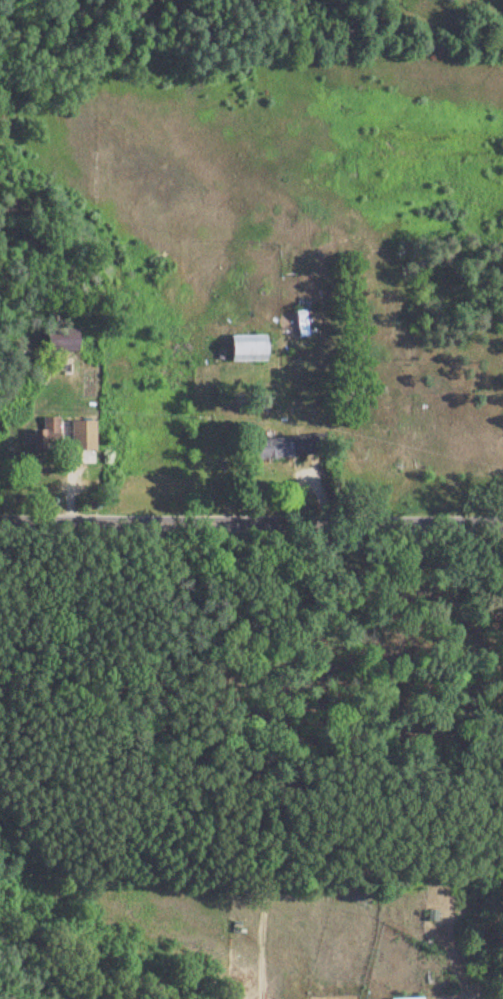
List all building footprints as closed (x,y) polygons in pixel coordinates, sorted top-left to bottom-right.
[(305,337),(305,311),(294,311),(294,337),(305,337)] [(229,363),(267,363),(267,336),(229,336),(229,363)] [(69,420),(69,451),(94,451),(94,420),(69,420)]
